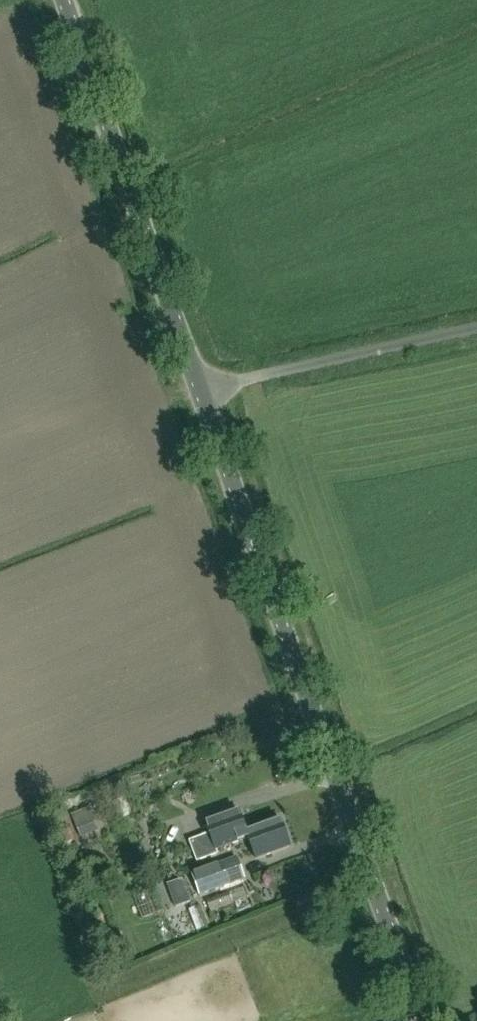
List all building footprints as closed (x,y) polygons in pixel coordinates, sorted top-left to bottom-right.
[(127,820),(139,819),(136,799),(124,800),(127,820)] [(239,808),(206,820),(210,832),(189,839),(197,861),(219,853),(217,848),(249,837),(257,858),(290,846),(280,818),(247,830),(239,808)] [(200,895),(245,879),(237,857),(192,874),(200,895)] [(182,878),(173,881),(166,883),(175,907),(182,905),(191,901),(185,885),(182,878)] [(247,887),(230,894),(229,892),(207,900),(211,911),(250,897),(247,887)] [(196,932),(209,927),(201,904),(187,909),(196,932)]
